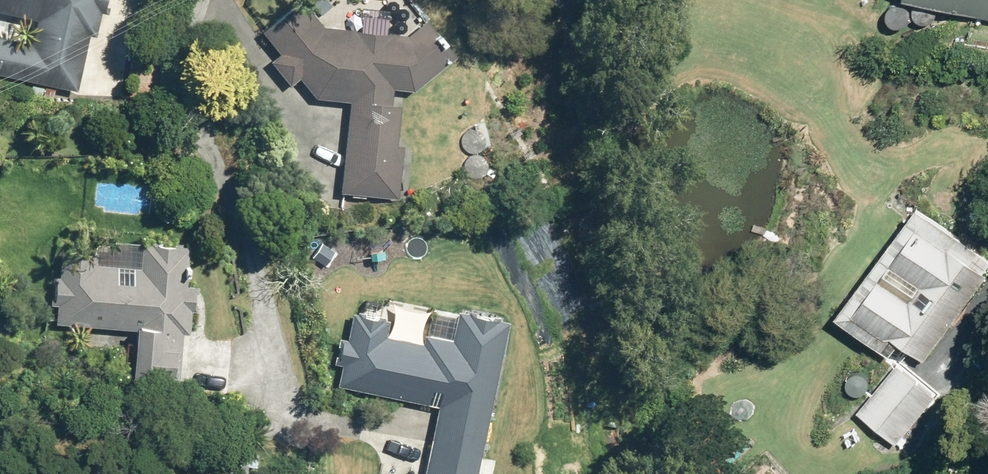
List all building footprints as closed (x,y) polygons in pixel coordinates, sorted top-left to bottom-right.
[(36,21),(31,44),(0,36),(0,72),(76,90),(90,32),(96,34),(102,9),(106,9),(108,0),(0,0),(0,13),(36,21)] [(352,101),(343,194),(400,200),(406,144),(400,144),(405,102),(395,101),(396,87),(417,90),(458,57),(428,20),(411,34),(326,25),(305,0),(302,0),(264,31),(282,53),(273,60),(293,85),(303,77),(319,98),(352,101)] [(987,14),(987,0),(925,0),(987,14)] [(33,84),(30,95),(42,98),(44,87),(33,84)] [(840,314),(894,354),(904,340),(928,358),(987,276),(987,272),(985,271),(987,267),(987,254),(921,204),(840,314)] [(755,224),(753,231),(768,236),(771,230),(755,224)] [(132,341),(132,359),(135,359),(134,375),(155,377),(154,380),(175,382),(175,373),(177,373),(178,350),(182,350),(184,331),(192,332),(194,308),(197,308),(199,284),(190,283),(192,247),(101,240),(100,250),(63,248),(61,276),(57,275),(55,302),(59,302),(58,322),(138,328),(137,341),(132,341)] [(340,384),(440,405),(430,450),(482,461),(499,381),(503,381),(507,359),(504,358),(512,319),(461,308),(459,319),(435,314),(431,335),(427,334),(425,342),(389,335),(392,320),(355,311),(350,338),(342,337),(337,362),(344,364),(340,384)] [(21,317),(21,332),(29,333),(30,317),(21,317)] [(887,433),(876,447),(885,454),(896,441),(899,444),(938,395),(899,364),(861,411),(887,433)]
